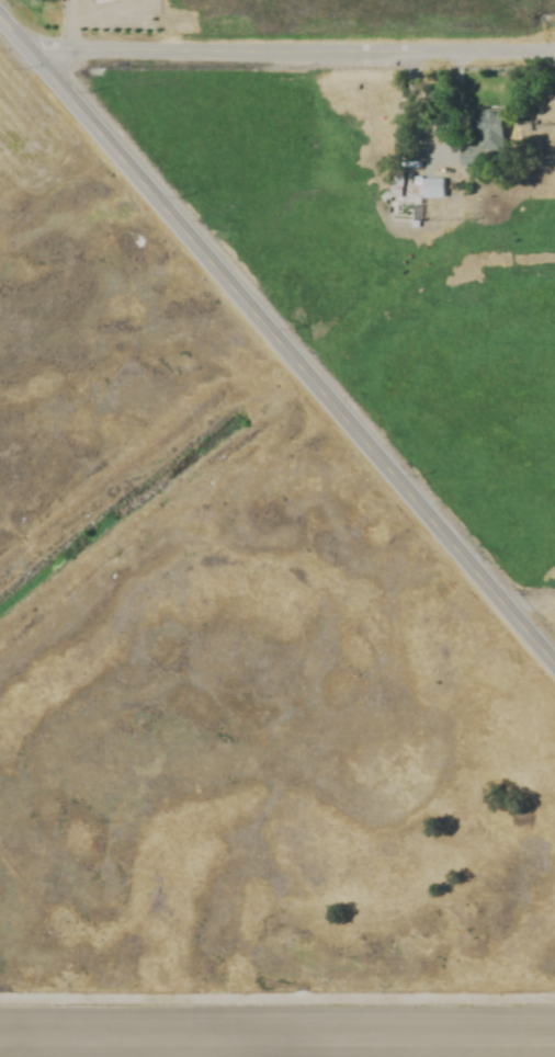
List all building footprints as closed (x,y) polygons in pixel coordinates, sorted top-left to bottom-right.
[(501,113),(478,113),(478,151),(501,151),(501,113)] [(442,199),(442,179),(420,179),(420,199),(442,199)]
